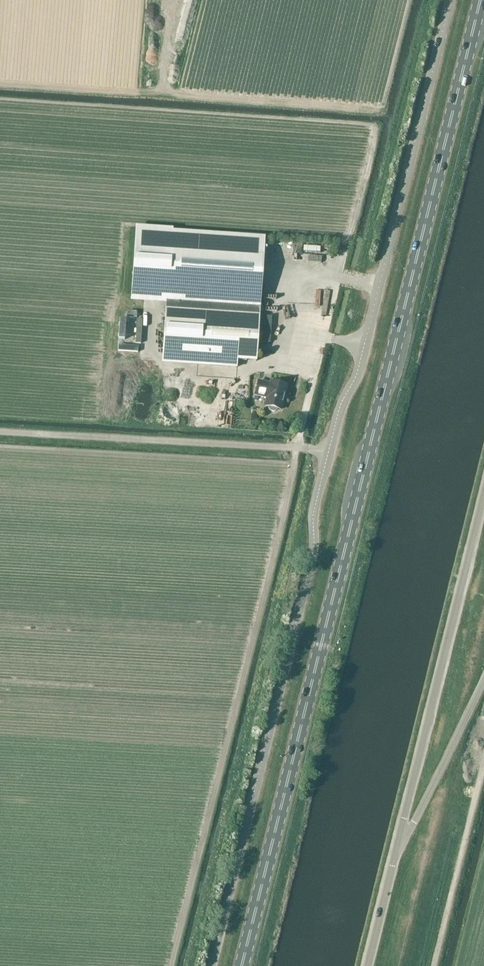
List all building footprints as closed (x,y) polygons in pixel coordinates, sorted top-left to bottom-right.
[(136,228),(131,299),(168,302),(164,355),(219,359),(237,361),(256,362),(257,360),(258,342),(268,342),(269,317),(259,317),(265,237),(195,232),(136,228)] [(125,317),(119,316),(117,337),(124,338),(125,317)] [(280,410),(284,411),(290,387),(275,383),(274,386),(262,382),(259,395),(271,398),(269,407),(273,408),(273,410),(275,410),(277,411),(279,411),(280,410)]
